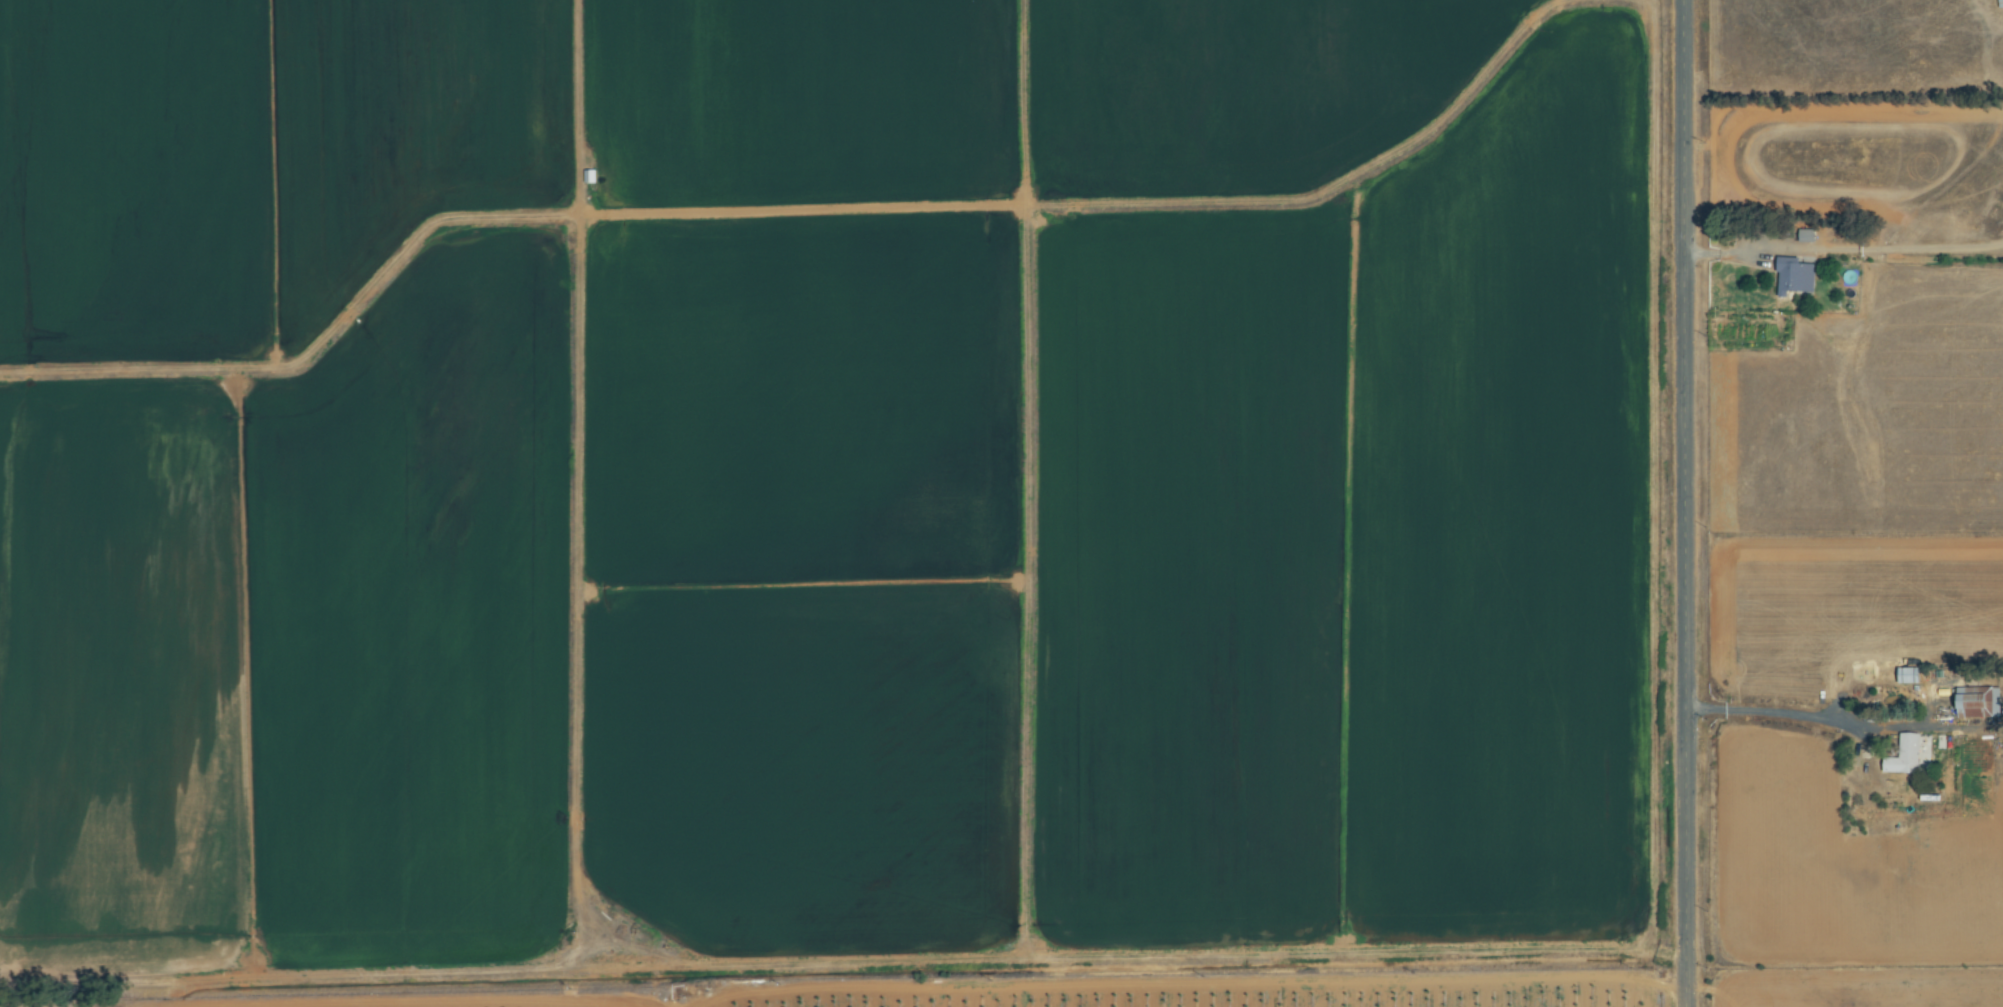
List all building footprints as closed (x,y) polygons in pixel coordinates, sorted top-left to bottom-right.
[(1811,265),(1796,264),(1796,258),(1774,257),(1773,297),(1783,298),(1784,292),(1811,293),(1811,265)] [(1997,718),(1996,688),(1980,688),(1980,695),(1951,696),(1951,718),(1997,718)] [(1916,734),(1896,734),(1896,758),(1879,758),(1879,774),(1915,774),(1916,734)]
